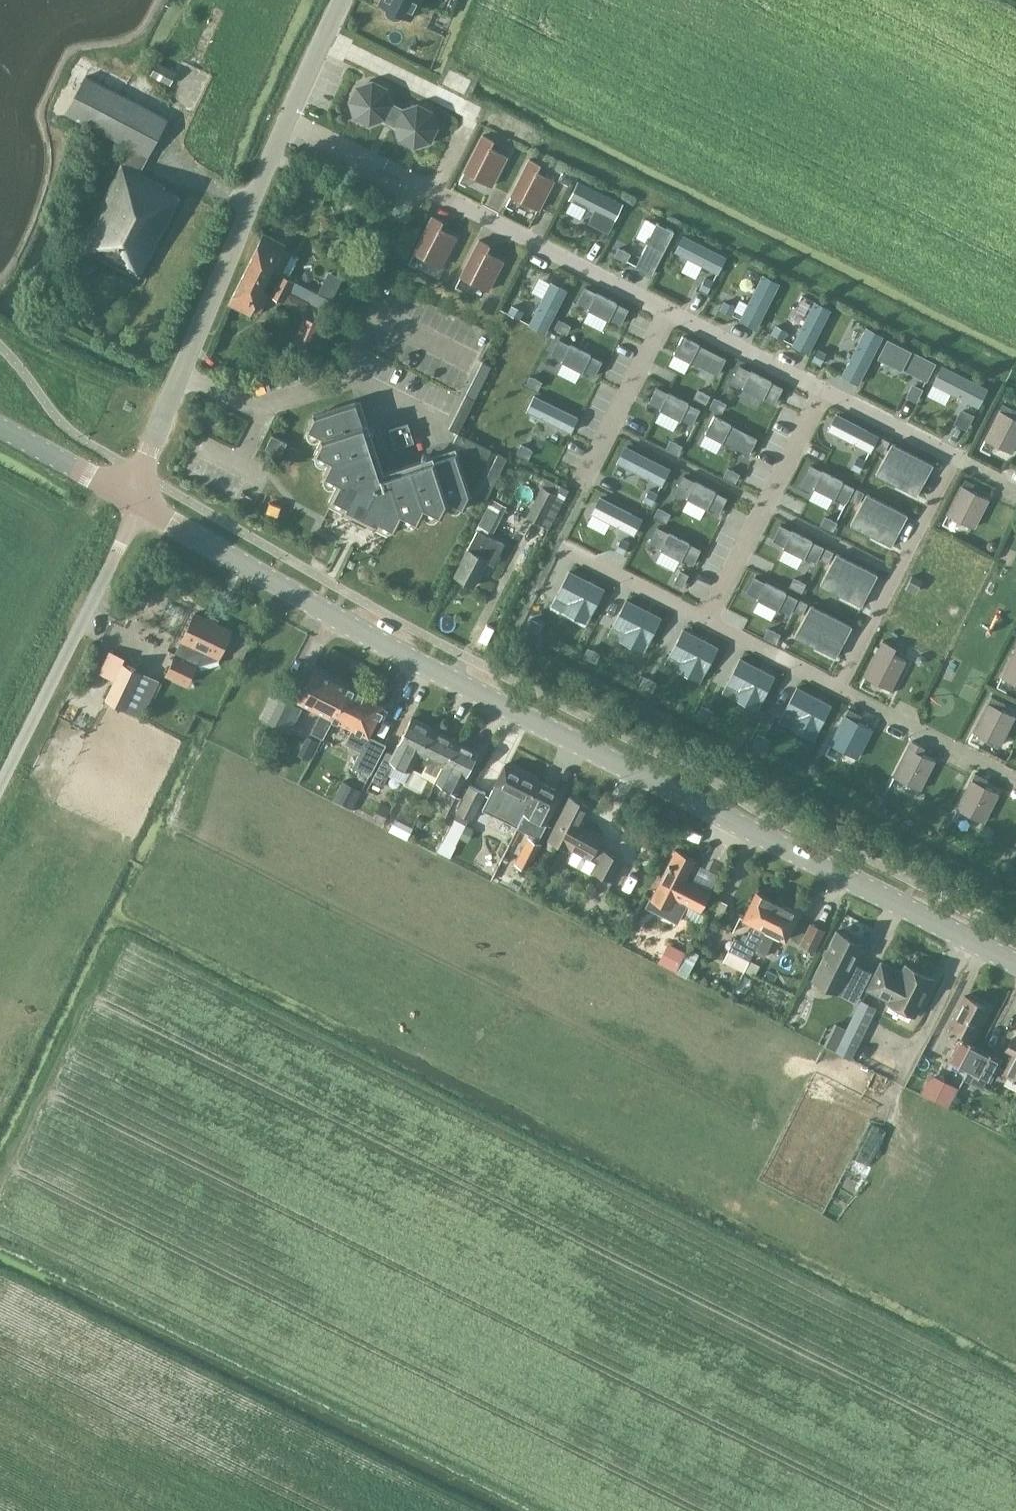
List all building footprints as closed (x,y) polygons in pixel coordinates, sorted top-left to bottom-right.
[(379,3),(387,7),(385,9),(386,13),(388,16),(394,19),(398,19),(402,17),(403,14),(410,18),(419,0),(381,0),(379,3)] [(157,61),(149,74),(169,85),(177,71),(157,61)] [(129,148),(122,163),(139,172),(167,119),(84,75),(65,114),(129,148)] [(414,146),(430,141),(437,127),(432,111),(418,104),(402,109),(392,103),(386,88),(372,81),(356,86),(349,100),(354,115),(369,123),(384,118),(395,123),(399,138),(414,146)] [(483,135),(464,171),(492,185),(507,156),(490,147),(494,140),(483,135)] [(529,158),(511,195),(539,209),(554,180),(537,171),(540,164),(529,158)] [(139,172),(122,163),(121,162),(79,244),(141,276),(180,198),(163,189),(165,185),(139,172)] [(607,233),(622,203),(577,181),(568,200),(593,212),(588,223),(607,233)] [(441,266),(456,237),(439,228),(443,221),(432,216),(414,252),(441,266)] [(284,243),(264,233),(246,268),(267,278),(272,268),(281,272),(291,253),(282,248),(284,243)] [(727,256),(683,234),(675,251),(719,274),(727,256)] [(488,290),(503,261),(486,252),(490,245),(479,240),(460,276),(488,290)] [(261,289),(267,278),(246,268),(229,303),(249,313),(252,308),(260,312),(269,293),(261,289)] [(321,294),(281,275),(276,285),(287,290),(287,291),(305,299),(306,297),(314,301),(313,303),(326,310),(331,299),(341,278),(331,273),(321,294)] [(777,283),(759,274),(735,321),(753,330),(777,283)] [(565,289),(547,279),(525,323),(543,332),(565,289)] [(287,290),(276,285),(271,295),(282,301),(287,291),(287,290)] [(629,309),(582,287),(574,304),(620,327),(629,309)] [(829,308),(811,299),(787,346),(805,355),(829,308)] [(303,317),(292,344),(311,352),(322,324),(303,317)] [(879,337),(860,327),(837,374),(855,383),(879,337)] [(726,356),(679,333),(671,351),(717,373),(726,356)] [(601,359),(554,336),(546,354),(593,376),(601,359)] [(909,349),(884,337),(875,356),(899,368),(909,349)] [(934,362),(910,350),(900,368),(925,380),(934,362)] [(488,372),(491,366),(482,361),(479,368),(488,372)] [(783,385),(737,363),(728,380),(775,403),(783,385)] [(987,387),(940,364),(931,384),(977,406),(987,387)] [(479,368),(476,375),(485,379),(488,372),(479,368)] [(481,386),(485,379),(476,375),(472,381),(481,386)] [(472,381),(469,388),(478,392),(481,386),(472,381)] [(699,407),(653,384),(644,402),(691,424),(699,407)] [(469,388),(466,395),(475,399),(478,392),(469,388)] [(576,414),(529,392),(521,409),(567,432),(576,414)] [(466,395),(462,401),(471,406),(475,399),(466,395)] [(306,430),(321,438),(314,452),(330,460),(322,474),(338,482),(330,497),(331,497),(328,501),(330,506),(342,512),(341,514),(342,515),(343,514),(349,517),(351,522),(362,528),(366,526),(373,529),(373,530),(374,531),(375,528),(387,535),(392,533),(394,529),(402,514),(418,522),(425,507),(440,515),(447,501),(463,509),(471,494),(457,452),(380,478),(355,401),(313,414),(306,430)] [(471,406),(462,401),(459,408),(468,413),(471,406)] [(999,410),(998,409),(983,439),(1012,453),(1015,445),(1015,418),(1009,415),(1012,408),(1003,402),(999,410)] [(456,415),(465,419),(468,413),(459,408),(456,415)] [(760,436),(713,414),(704,431),(751,454),(760,436)] [(880,436),(833,414),(825,431),(872,453),(880,436)] [(456,415),(452,422),(461,426),(465,419),(456,415)] [(452,422),(449,428),(458,433),(461,426),(452,422)] [(395,448),(414,442),(408,423),(389,429),(395,448)] [(465,436),(458,433),(453,442),(460,445),(465,436)] [(287,442),(271,434),(265,448),(280,456),(287,442)] [(460,445),(467,449),(471,440),(465,436),(460,445)] [(471,440),(467,449),(474,452),(478,443),(471,440)] [(478,443),(474,452),(480,455),(485,446),(478,443)] [(671,468),(624,445),(615,463),(662,485),(671,468)] [(480,455),(487,459),(492,450),(485,446),(480,455)] [(931,468),(890,446),(874,477),(915,499),(931,468)] [(504,464),(507,458),(498,453),(495,460),(504,464)] [(491,466),(500,471),(504,464),(495,460),(491,466)] [(853,485),(807,463),(798,480),(845,503),(853,485)] [(497,478),(500,471),(491,466),(488,473),(497,478)] [(485,480),(494,484),(497,478),(488,473),(485,480)] [(724,496),(678,474),(669,491),(716,513),(724,496)] [(964,478),(961,484),(960,484),(945,514),(974,529),(989,499),(971,489),(974,483),(964,478)] [(494,484),(485,480),(481,487),(490,491),(494,484)] [(542,486),(526,516),(540,522),(554,493),(542,486)] [(478,493),(487,498),(490,491),(481,487),(478,493)] [(641,517),(595,494),(586,512),(633,534),(641,517)] [(907,517),(865,496),(849,526),(890,548),(907,517)] [(491,497),(475,529),(477,530),(454,575),(474,585),(487,560),(493,563),(503,543),(490,537),(506,505),(503,504),(491,497)] [(700,546),(654,524),(645,541),(692,564),(700,546)] [(827,548),(780,526),(772,543),(818,566),(827,548)] [(877,577),(835,555),(819,585),(860,607),(877,577)] [(585,624),(603,590),(568,572),(550,606),(585,624)] [(799,597),(752,575),(744,592),(791,615),(799,597)] [(123,594),(116,607),(128,613),(134,600),(123,594)] [(642,652),(661,618),(625,600),(607,634),(642,652)] [(850,628),(809,606),(792,637),(834,658),(850,628)] [(188,685),(197,665),(218,658),(231,631),(195,613),(181,641),(175,652),(164,674),(188,685)] [(698,682),(716,648),(681,629),(663,664),(698,682)] [(907,661),(896,655),(888,651),(891,645),(882,640),(879,647),(878,646),(863,676),(892,690),(907,661)] [(1015,646),(1000,676),(1015,684),(1015,646)] [(756,711),(774,677),(739,658),(721,693),(756,711)] [(122,663),(105,699),(139,716),(149,694),(156,679),(141,672),(122,663)] [(324,736),(333,717),(350,685),(317,667),(300,699),(322,711),(312,730),(324,736)] [(385,703),(350,685),(333,717),(353,727),(345,741),(360,749),(353,764),(370,773),(386,743),(369,735),(385,703)] [(812,741),(830,706),(795,688),(777,723),(812,741)] [(286,728),(299,703),(274,690),(261,715),(286,728)] [(1001,746),(1015,716),(1002,709),(1005,703),(990,696),(987,702),(986,701),(971,731),(1001,746)] [(845,714),(829,744),(856,758),(871,728),(858,721),(861,715),(848,708),(844,714),(845,714)] [(386,751),(371,780),(383,785),(394,763),(409,770),(418,754),(431,726),(412,717),(399,743),(397,742),(391,754),(386,751)] [(409,770),(403,782),(407,784),(421,791),(427,779),(434,782),(435,781),(435,780),(442,766),(455,738),(431,726),(418,754),(429,759),(421,776),(409,770)] [(435,780),(435,781),(457,791),(461,782),(477,749),(455,738),(442,766),(435,780)] [(912,740),(893,776),(920,790),(935,760),(922,754),(925,748),(912,740)] [(489,794),(482,810),(516,827),(541,782),(534,778),(504,763),(489,794)] [(971,779),(956,808),(983,822),(998,792),(985,786),(988,779),(974,772),(971,779)] [(541,782),(516,827),(534,836),(539,839),(543,831),(563,793),(541,782)] [(339,783),(331,798),(349,807),(356,792),(339,783)] [(468,784),(462,797),(455,811),(468,818),(473,820),(486,793),(468,784)] [(434,817),(449,824),(451,819),(455,811),(462,797),(447,790),(434,817)] [(569,795),(548,838),(570,849),(571,847),(573,849),(566,860),(589,873),(591,869),(612,881),(624,860),(603,848),(598,844),(601,837),(602,836),(600,835),(601,833),(590,827),(589,828),(581,824),(589,807),(569,795)] [(381,801),(374,816),(384,821),(391,806),(381,801)] [(441,839),(454,845),(464,826),(468,818),(455,811),(451,819),(449,824),(441,839)] [(413,827),(394,817),(392,821),(388,829),(407,839),(411,831),(413,827)] [(464,826),(458,838),(465,841),(471,829),(464,826)] [(528,835),(514,861),(528,869),(541,842),(528,835)] [(544,846),(537,860),(551,867),(559,853),(544,846)] [(650,897),(646,906),(677,922),(681,914),(686,904),(698,910),(710,889),(686,878),(695,860),(674,849),(656,886),(651,898),(650,897)] [(729,949),(724,960),(744,970),(745,969),(750,959),(753,952),(764,930),(778,901),(756,890),(741,919),(752,925),(744,941),(735,937),(729,949)] [(716,899),(707,918),(718,923),(728,905),(716,899)] [(764,930),(753,952),(764,957),(774,936),(786,941),(800,913),(778,901),(764,930)] [(692,919),(683,936),(692,941),(700,923),(692,919)] [(809,922),(799,943),(815,950),(825,929),(809,922)] [(836,929),(811,978),(831,989),(857,1002),(871,973),(853,964),(855,959),(858,960),(864,949),(859,947),(862,942),(836,929)] [(667,942),(657,963),(675,971),(685,951),(667,942)] [(688,948),(676,972),(687,978),(700,954),(688,948)] [(750,959),(745,969),(756,974),(761,964),(750,959)] [(888,1001),(896,1005),(913,1013),(930,980),(906,967),(902,975),(882,965),(870,989),(889,999),(888,1001)] [(964,995),(948,1027),(958,1032),(956,1037),(958,1039),(959,1038),(971,1044),(973,1040),(976,1035),(989,1009),(964,995)] [(842,1035),(834,1051),(848,1057),(858,1037),(859,1037),(860,1035),(861,1036),(862,1035),(876,1007),(860,999),(846,1028),(845,1028),(842,1035)] [(1012,1035),(1004,1050),(1012,1054),(1002,1073),(1015,1080),(1015,1037),(1012,1035)] [(958,1039),(947,1060),(967,1070),(963,1079),(982,1089),(986,1080),(989,1082),(1001,1060),(971,1044),(959,1038),(958,1039)] [(928,1078),(920,1094),(948,1108),(956,1092),(928,1078)]
